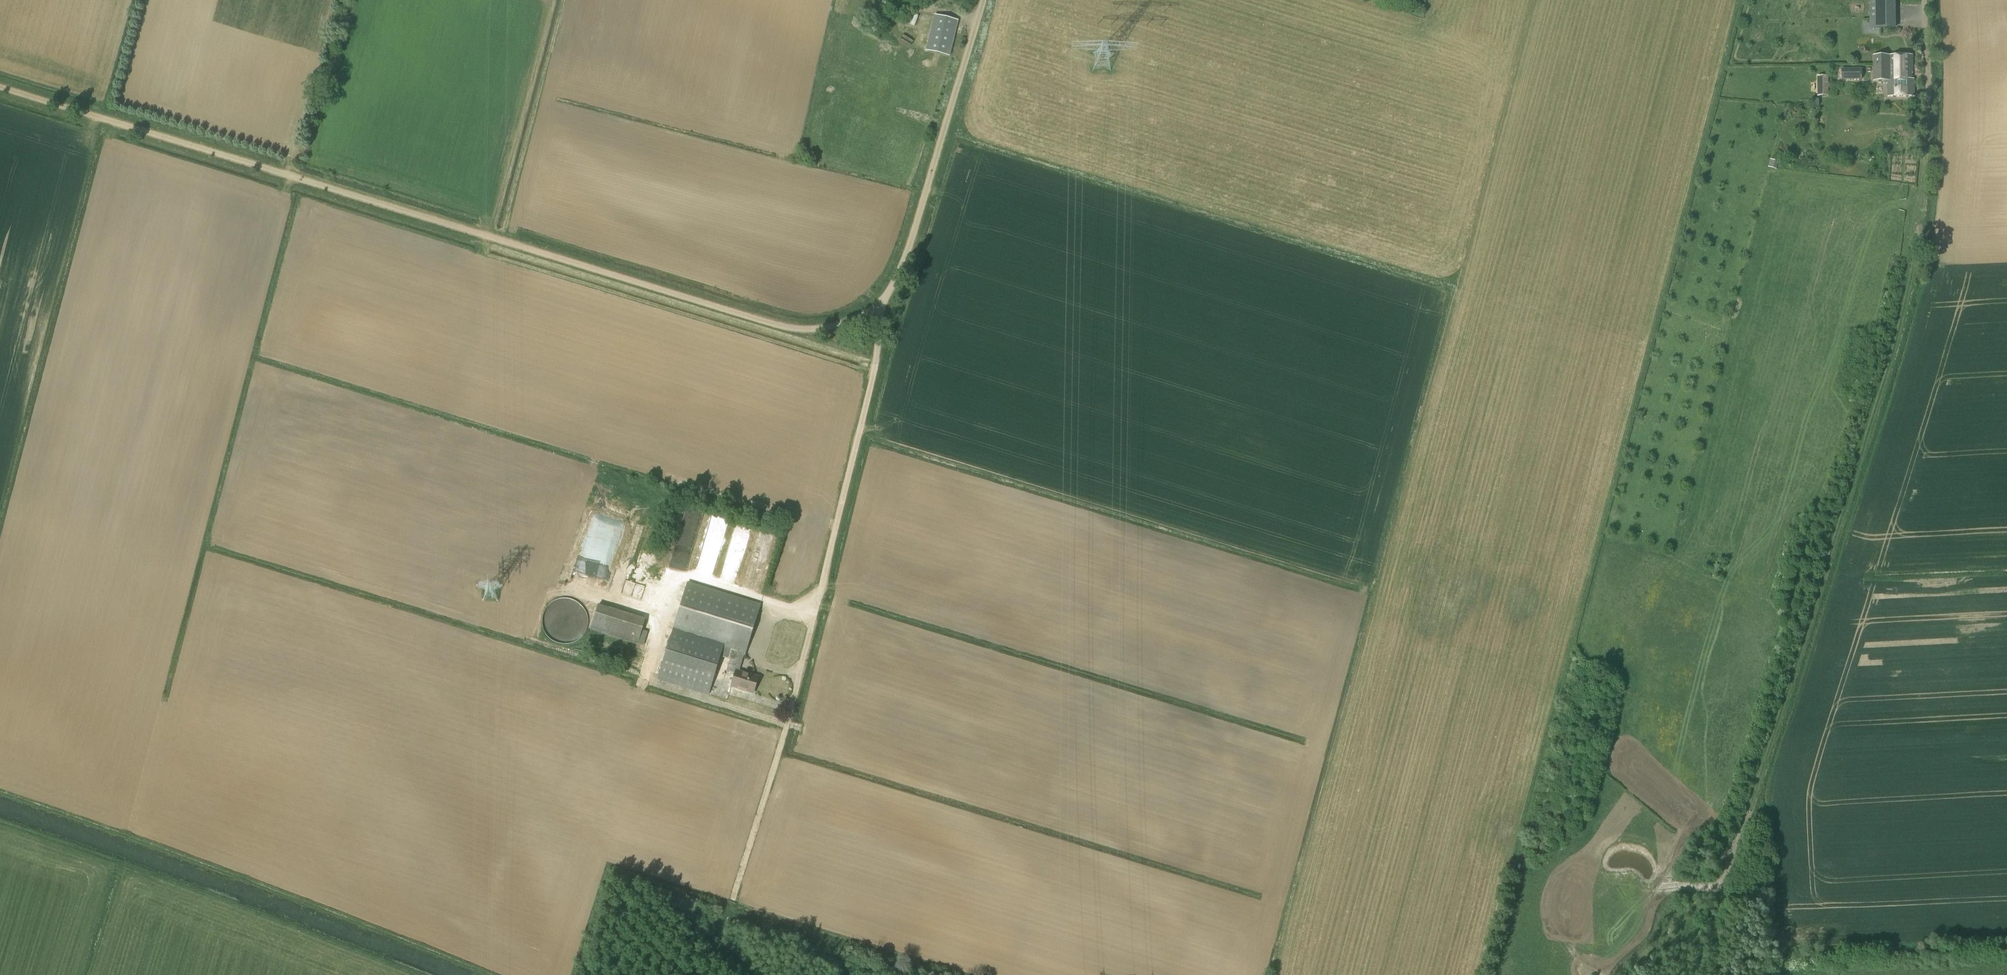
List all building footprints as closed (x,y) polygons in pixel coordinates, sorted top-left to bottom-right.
[(1890,29),(1895,28),(1895,0),(1870,0),(1870,29),(1881,29),(1890,29)] [(957,21),(935,15),(934,17),(926,50),(949,56),(957,21)] [(1912,71),(1912,55),(1874,56),(1874,64),(1874,81),(1888,81),(1888,97),(1914,96),(1914,79),(1913,79),(1912,71)] [(1842,80),(1862,79),(1862,68),(1842,69),(1842,80)] [(1817,75),(1817,96),(1827,96),(1827,75),(1817,75)] [(783,150),(782,158),(792,159),(793,150),(783,150)] [(603,518),(606,512),(598,509),(595,515),(603,518)] [(712,520),(706,538),(719,542),(725,524),(712,520)] [(735,526),(731,552),(742,554),(746,528),(735,526)] [(619,541),(605,537),(592,584),(605,588),(619,541)] [(745,655),(759,606),(686,584),(671,635),(657,680),(708,696),(722,650),(730,652),(728,660),(730,660),(726,672),(734,674),(730,687),(753,694),(758,677),(738,671),(743,654),(745,655)] [(565,644),(568,644),(571,643),(574,642),(576,641),(579,639),(581,637),(583,635),(585,633),(586,630),(587,627),(588,624),(588,621),(588,618),(587,615),(586,612),(585,610),(583,607),(581,605),(579,603),(576,601),(574,600),(571,599),(568,598),(565,598),(562,598),(559,599),(556,600),(553,601),(551,603),(549,605),(547,607),(545,610),(544,612),(543,615),(542,618),(542,621),(542,624),(543,627),(543,630),(545,633),(547,635),(549,637),(551,639),(553,641),(556,642),(559,643),(562,644),(565,644)] [(642,630),(645,619),(598,604),(590,630),(638,645),(638,644),(642,630)] [(648,632),(642,630),(638,644),(643,646),(648,632)] [(732,698),(754,706),(756,700),(734,692),(732,698)] [(743,814),(753,816),(754,809),(745,807),(743,814)]
